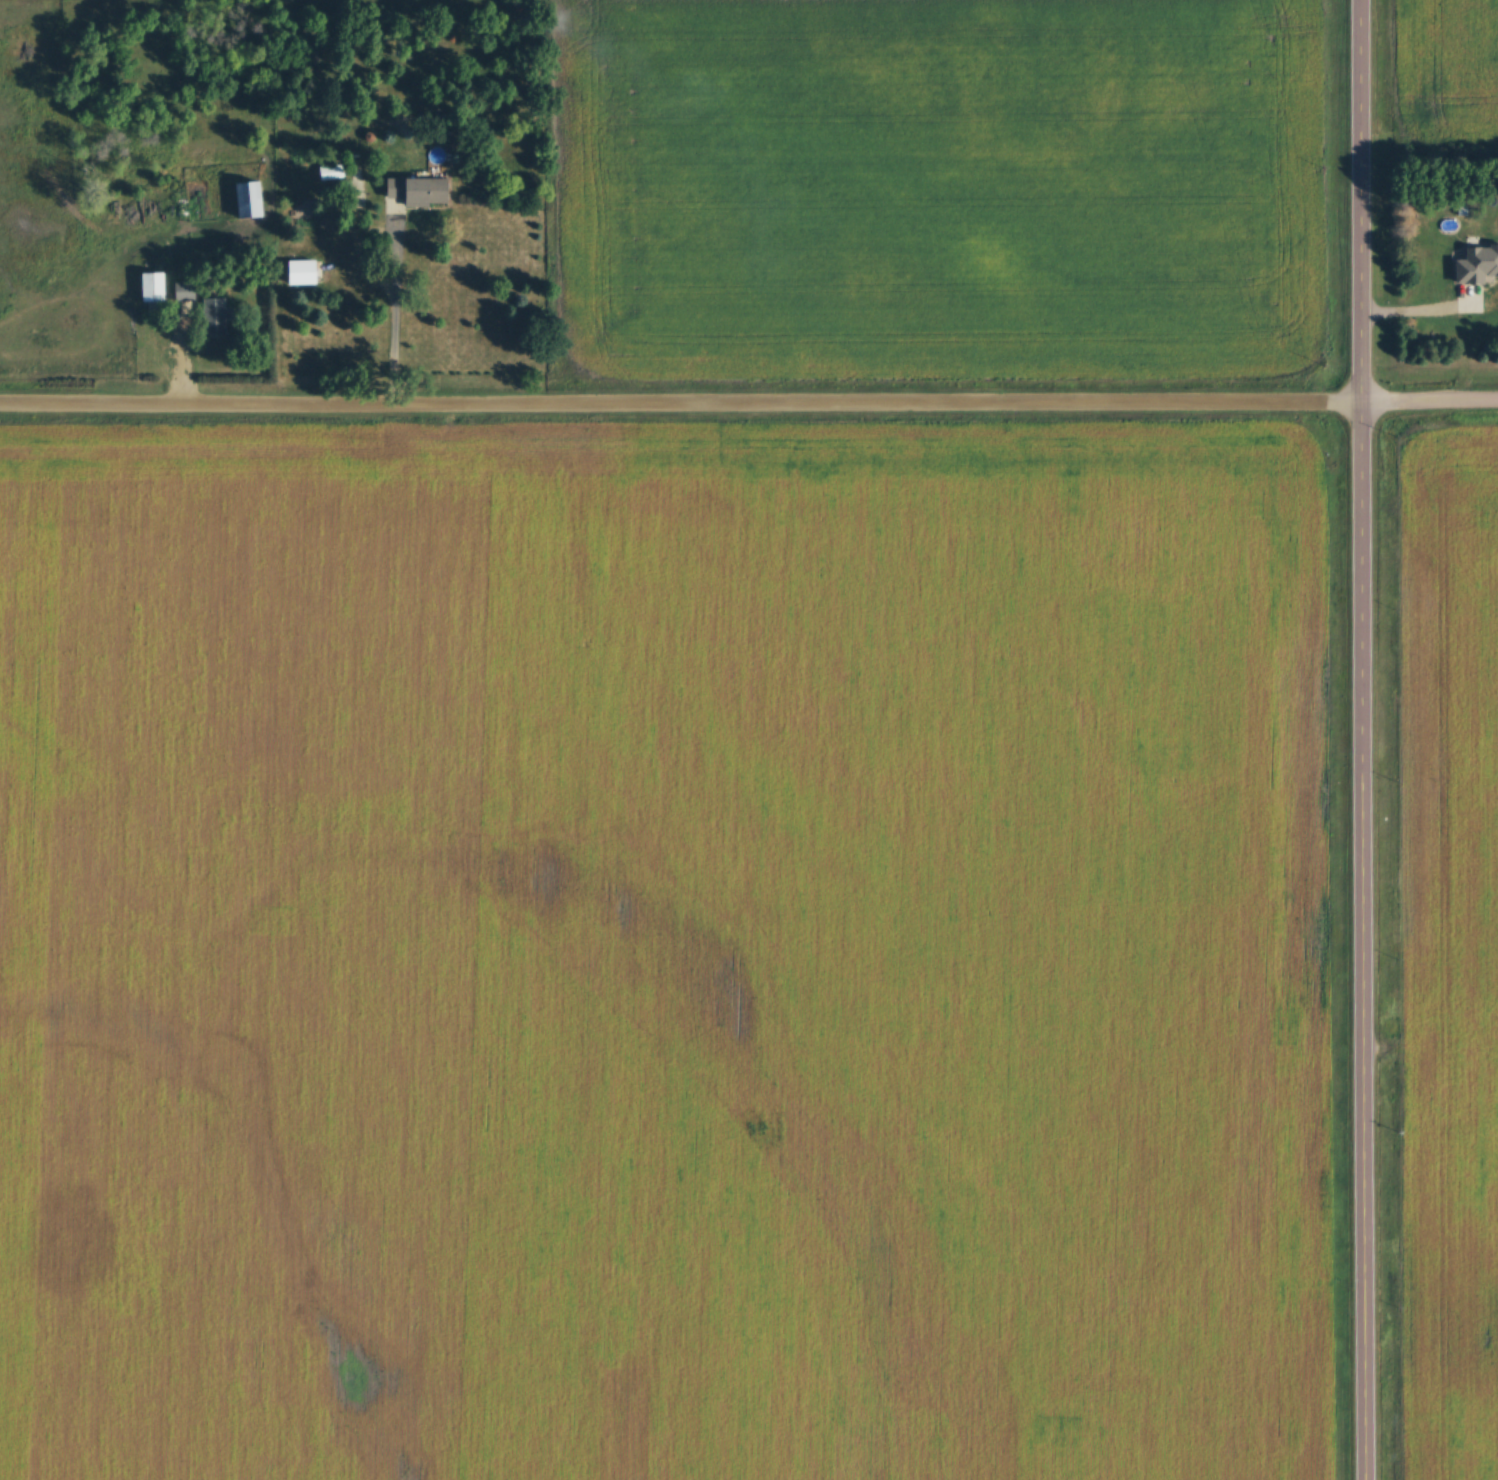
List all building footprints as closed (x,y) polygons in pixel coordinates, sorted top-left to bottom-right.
[(343,168),(320,168),(320,182),(343,182),(343,168)] [(404,201),(404,207),(447,207),(447,181),(386,181),(386,201),(404,201)] [(227,222),(261,220),(259,185),(225,187),(227,222)] [(1456,273),(1497,273),(1497,249),(1456,249),(1456,273)] [(142,304),(151,304),(151,322),(158,322),(158,304),(164,304),(164,275),(142,275),(142,304)] [(194,303),(194,286),(175,286),(175,303),(194,303)] [(203,337),(225,337),(225,301),(203,301),(203,337)]
